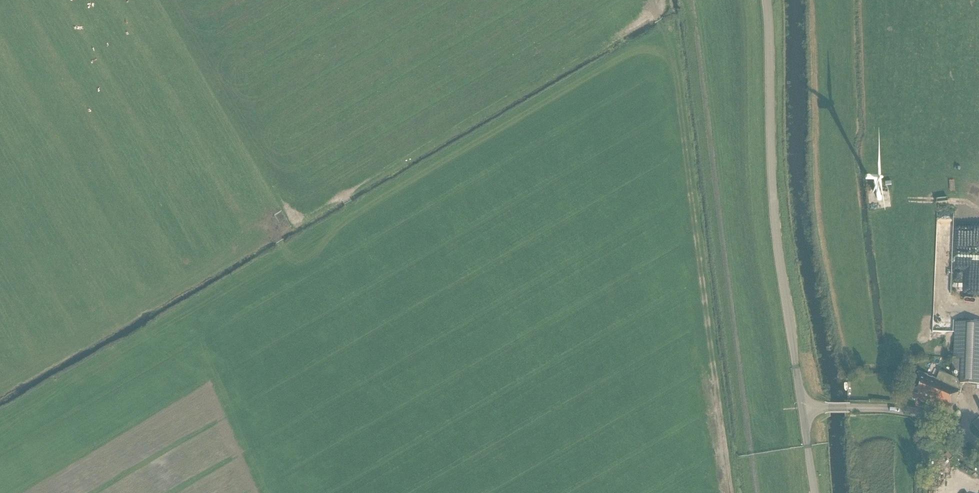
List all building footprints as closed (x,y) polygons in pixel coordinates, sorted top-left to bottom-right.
[(962,390),(964,384),(978,385),(978,324),(956,323),(955,358),(954,358),(953,373),(960,373),(960,380),(940,372),(937,380),(919,372),(909,396),(953,415),(960,399),(958,399),(962,390)]
